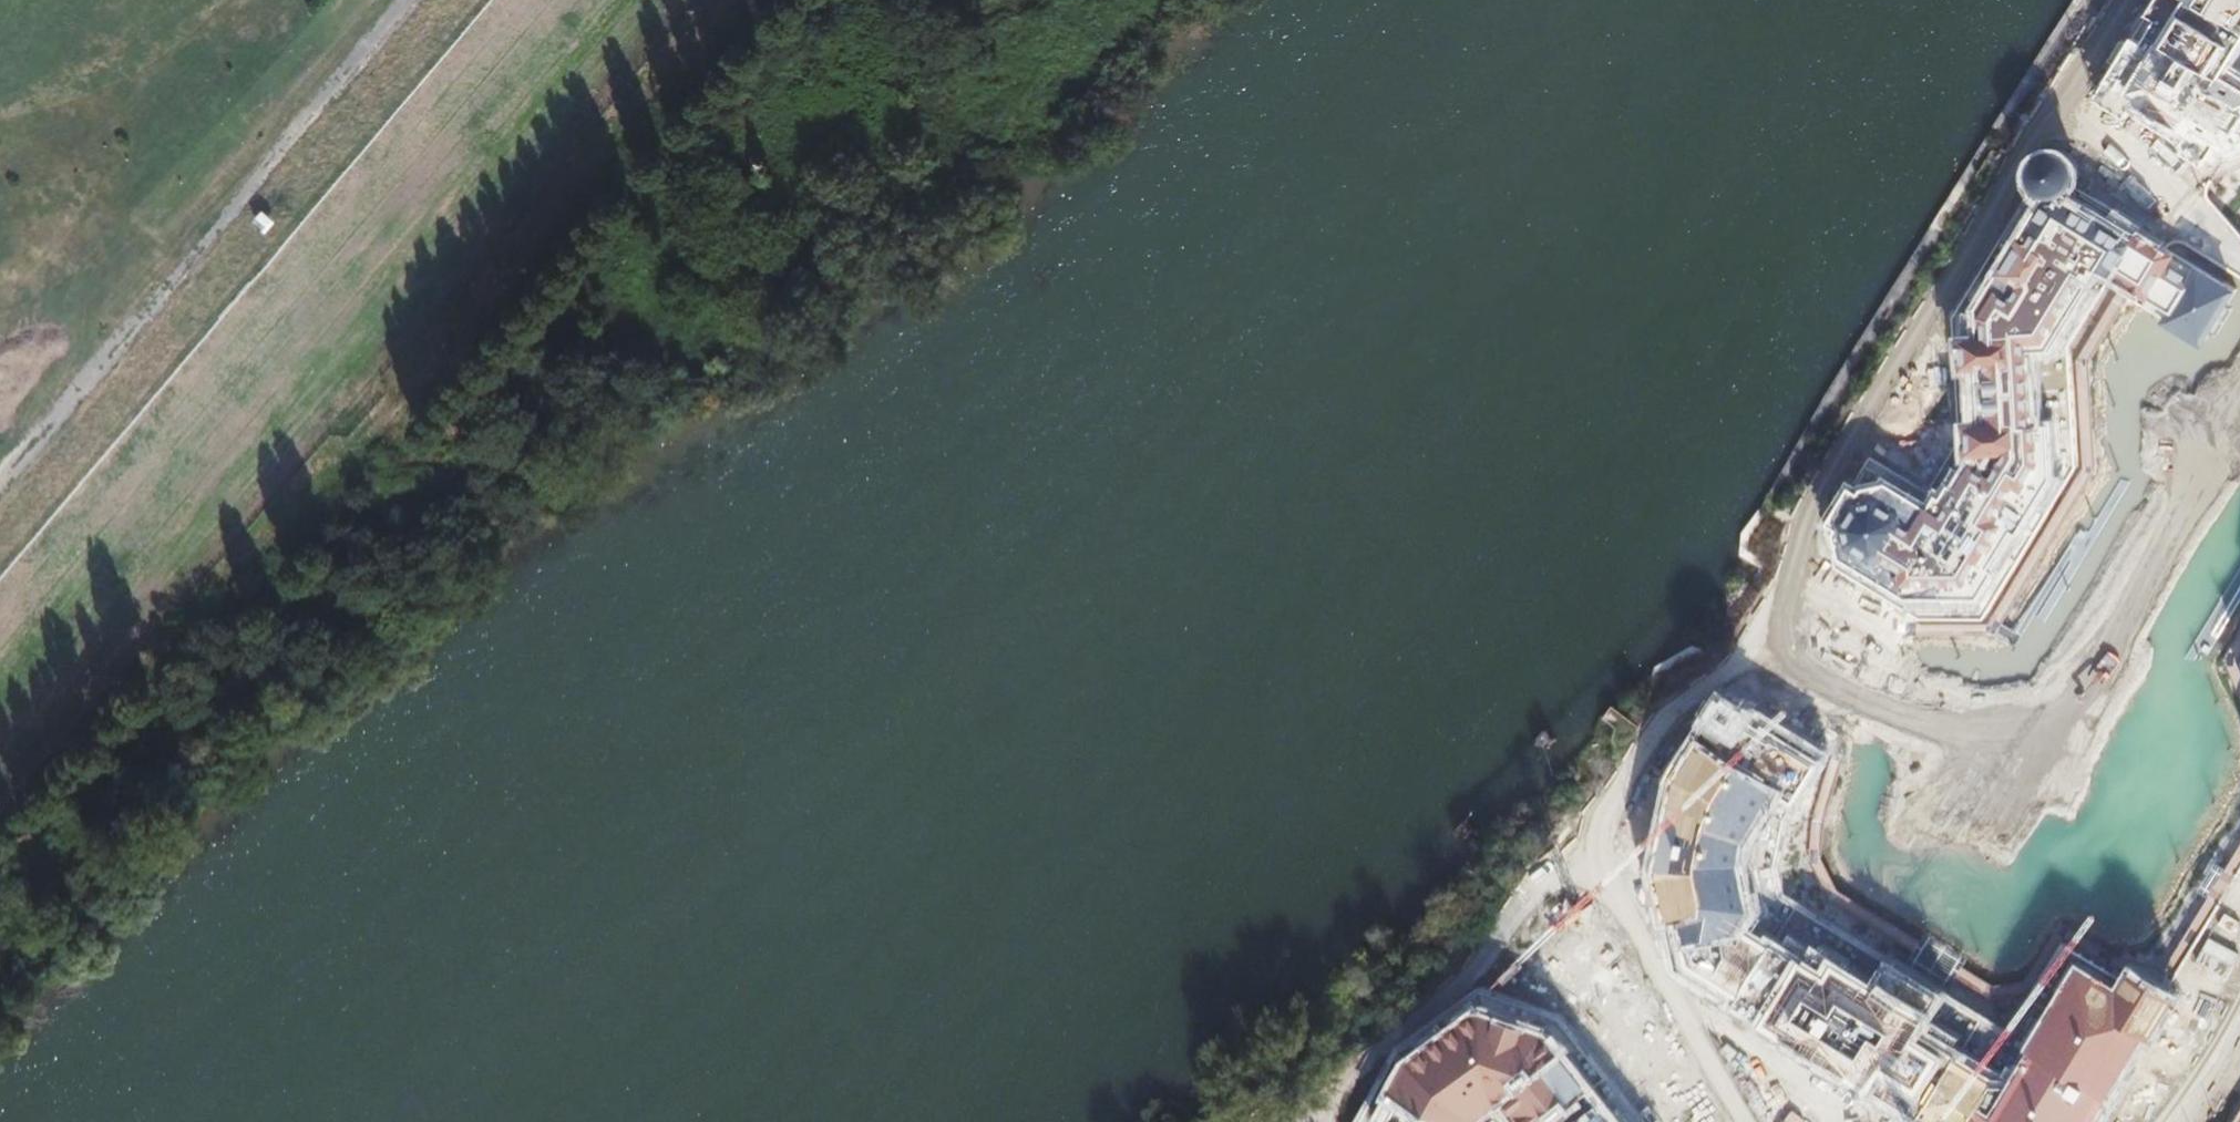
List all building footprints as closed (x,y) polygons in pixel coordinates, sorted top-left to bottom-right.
[(2098,98),(2126,115),(2136,99),(2157,112),(2190,132),(2181,148),(2210,165),(2239,115),(2239,69),(2229,63),(2239,45),(2239,25),(2236,22),(2199,0),(2158,0),(2098,98)] [(2236,22),(2239,17),(2239,0),(2199,0),(2236,22)] [(2031,157),(2028,166),(2027,174),(2030,183),(2035,191),(2041,196),(2050,199),(2059,199),(2068,196),(2075,190),(2080,183),(2082,174),(2081,165),(2077,157),(2071,150),(2063,146),(2054,145),(2045,146),(2037,151),(2031,157)] [(1930,505),(1890,479),(1848,486),(1825,522),(1839,567),(1921,618),(1987,619),(2076,469),(2070,350),(2108,286),(2126,297),(2145,308),(2206,345),(2239,289),(2206,269),(2174,250),(2160,241),(2100,205),(2075,190),(2068,196),(2059,199),(2050,199),(2041,196),(2035,191),(1953,316),(1968,446),(1930,505)] [(1764,1020),(1805,955),(1750,920),(1758,908),(1745,861),(1749,839),(1782,785),(1800,796),(1826,754),(1729,695),(1679,777),(1661,866),(1680,966),(1764,1020)] [(1938,1121),(1968,1121),(1980,1102),(1991,1083),(1920,1041),(1933,1017),(1927,1014),(1936,998),(1887,970),(1879,983),(1837,958),(1830,971),(1805,955),(1764,1020),(1938,1121)] [(2080,963),(2012,1080),(1991,1083),(1980,1102),(1968,1121),(2101,1121),(2184,989),(2136,961),(2120,986),(2080,963)] [(1511,1121),(1550,1121),(1598,1085),(1563,1030),(1482,1002),(1403,1058),(1367,1121),(1488,1121),(1496,1118),(1507,1118),(1511,1121)] [(1598,1085),(1550,1121),(1627,1121),(1598,1085)]
